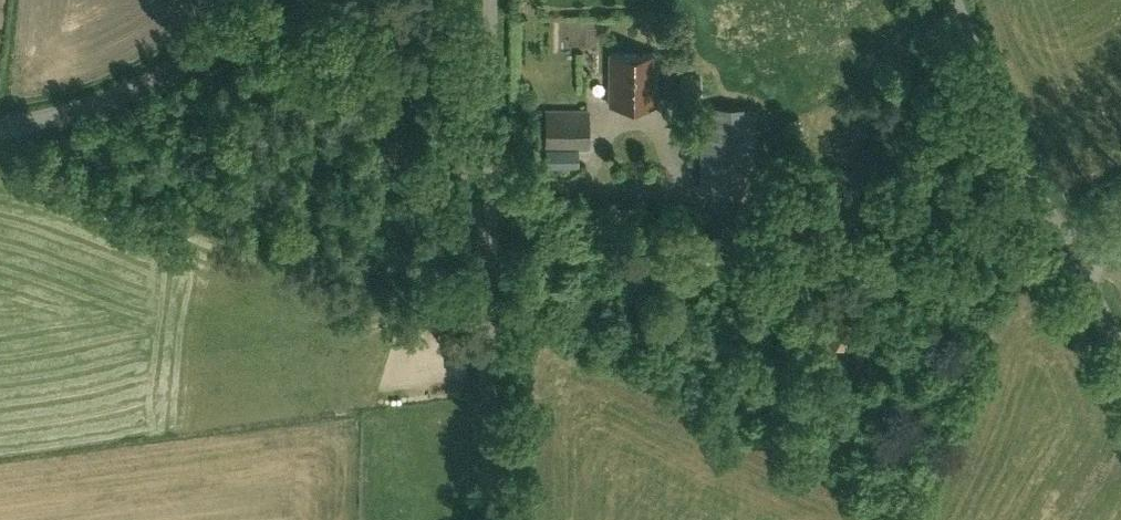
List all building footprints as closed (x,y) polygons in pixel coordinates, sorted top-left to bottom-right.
[(656,105),(657,54),(610,53),(609,104),(656,105)] [(702,97),(702,79),(681,79),(681,96),(702,97)] [(751,189),(753,109),(708,107),(705,188),(751,189)] [(584,165),(584,147),(589,147),(589,109),(547,110),(547,147),(546,147),(546,164),(584,165)] [(840,347),(855,321),(839,312),(824,338),(840,347)]
